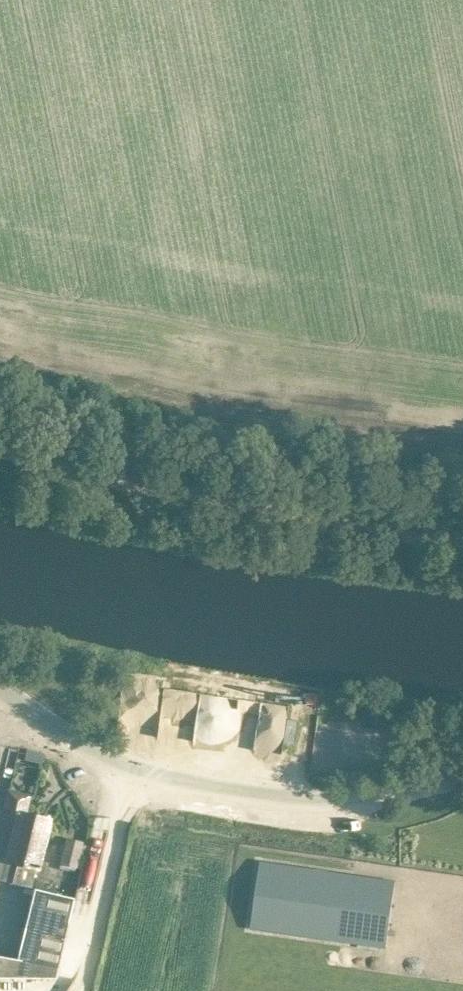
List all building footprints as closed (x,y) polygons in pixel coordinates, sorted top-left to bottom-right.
[(202,739),(283,754),(292,705),(262,700),(260,712),(254,711),(256,700),(166,684),(167,677),(129,670),(119,721),(166,730),(165,735),(182,738),(184,727),(203,731),(202,739)] [(0,818),(0,881),(11,883),(30,888),(35,868),(38,869),(51,820),(25,814),(29,796),(8,791),(4,808),(2,808),(0,818)] [(67,838),(60,864),(75,868),(82,842),(67,838)] [(260,863),(257,883),(251,927),(386,946),(395,883),(260,863)] [(54,978),(74,898),(34,888),(29,908),(15,961),(0,958),(0,978),(54,978)]
